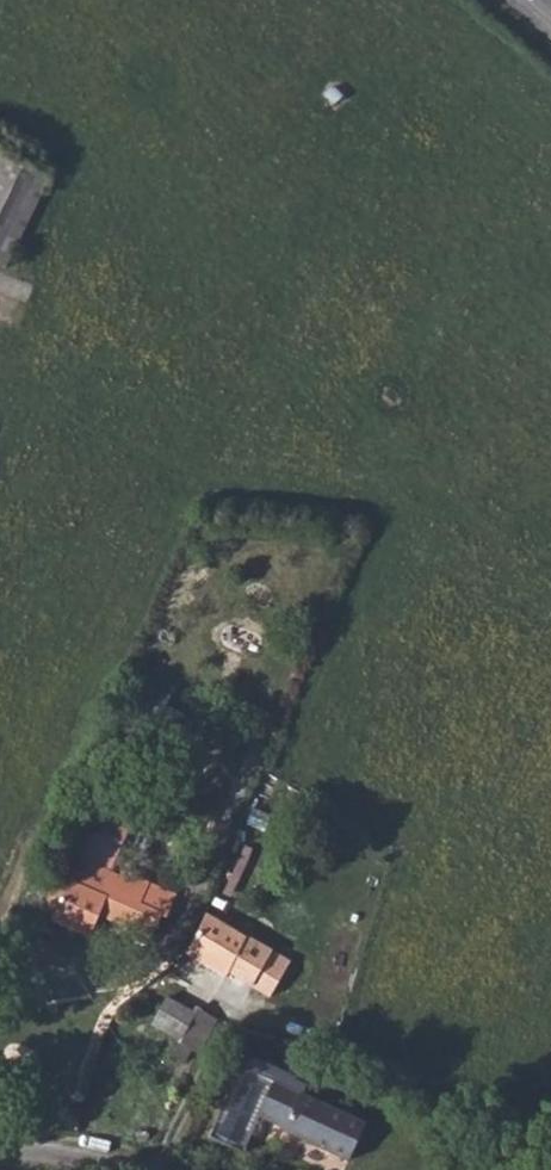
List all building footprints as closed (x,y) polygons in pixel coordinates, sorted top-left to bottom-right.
[(5,268),(47,183),(0,160),(0,266),(5,268)] [(122,871),(120,876),(78,858),(50,921),(89,938),(99,917),(151,939),(162,916),(166,918),(177,895),(122,871)] [(245,938),(205,916),(187,954),(226,977),(229,973),(270,997),(290,963),(245,937),(245,938)] [(27,965),(37,979),(62,956),(39,938),(27,965)] [(152,1024),(177,1040),(169,1056),(184,1063),(192,1050),(198,1054),(217,1020),(196,1008),(193,1014),(167,998),(152,1024)] [(240,1068),(209,1138),(243,1153),(260,1116),(285,1127),(284,1130),(349,1159),(365,1126),(302,1098),(306,1088),(293,1082),(294,1080),(248,1059),(243,1069),(240,1068)]
